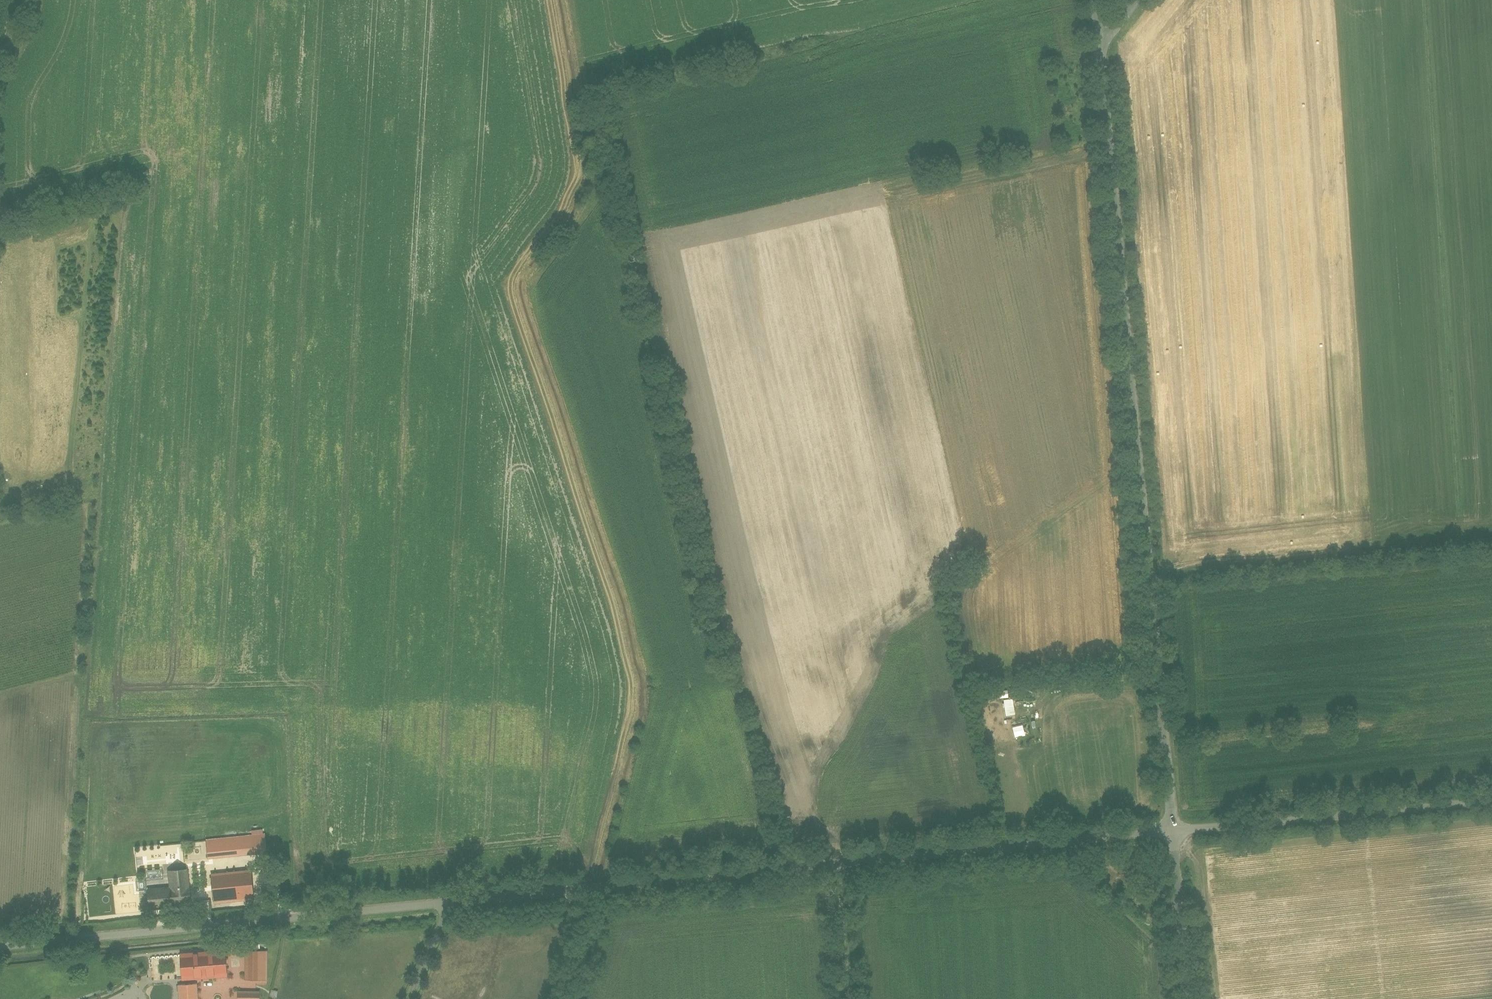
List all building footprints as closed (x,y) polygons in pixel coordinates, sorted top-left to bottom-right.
[(1006,700),(1009,716),(1018,714),(1015,698),(1006,700)] [(1014,728),(1018,738),(1028,734),(1025,724),(1014,728)] [(206,840),(208,860),(270,855),(268,835),(206,840)] [(165,879),(165,869),(148,870),(149,880),(165,879)] [(148,889),(150,914),(195,910),(192,870),(170,872),(171,887),(148,889)] [(211,876),(213,904),(257,900),(254,872),(211,876)] [(139,889),(148,888),(148,881),(139,881),(139,889)] [(229,951),(181,955),(183,981),(231,977),(229,951)] [(270,953),(246,953),(245,981),(270,981),(270,953)] [(179,985),(180,998),(200,998),(199,983),(179,985)] [(238,990),(238,998),(262,998),(263,990),(238,990)]
